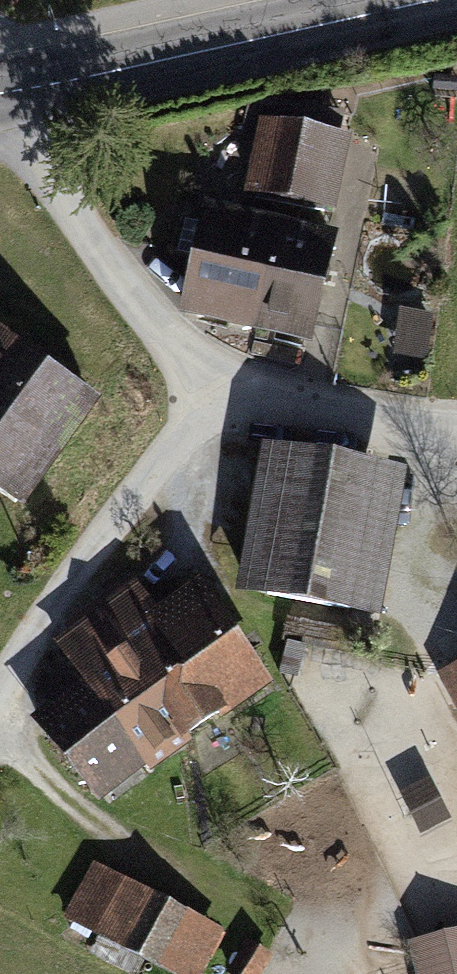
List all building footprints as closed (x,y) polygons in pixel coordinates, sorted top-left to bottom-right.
[(242,196),(333,214),(349,139),(257,120),(242,196)] [(311,345),(332,250),(200,221),(178,315),(311,345)] [(12,499),(94,392),(27,340),(0,319),(0,490),(12,499)] [(396,464),(263,439),(239,572),(371,596),(396,464)] [(261,684),(188,576),(147,603),(131,580),(48,635),(74,673),(24,707),(87,801),(261,684)] [(444,666),(456,688),(456,659),(444,666)] [(218,929),(118,876),(91,926),(182,973),(194,973),(218,929)] [(420,973),(456,973),(456,936),(419,937),(420,973)]
